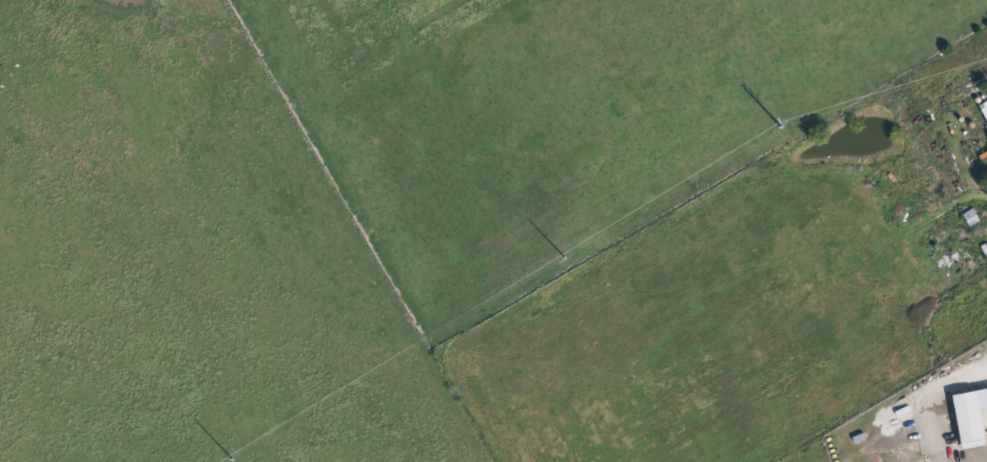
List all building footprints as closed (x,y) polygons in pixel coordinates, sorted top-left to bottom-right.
[(978,105),(986,100),(986,122),(978,105)]
